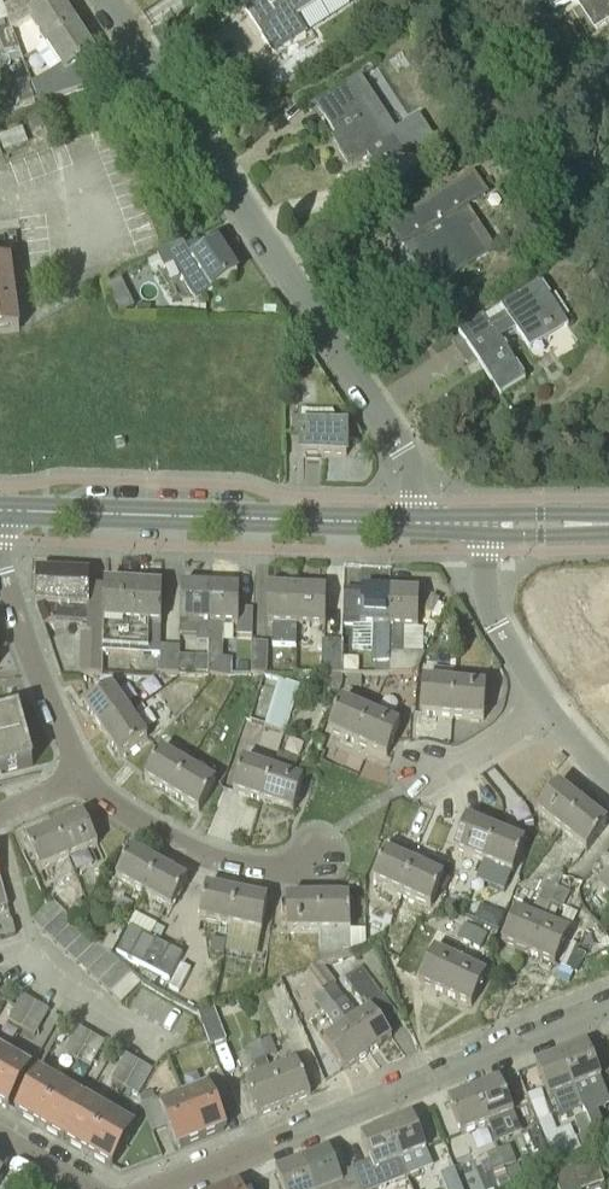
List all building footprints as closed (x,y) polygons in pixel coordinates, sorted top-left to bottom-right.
[(75,26),(58,0),(53,0),(42,6),(38,0),(16,0),(4,8),(7,16),(13,31),(27,20),(44,46),(75,26)] [(306,33),(291,10),(307,0),(240,0),(276,53),(306,33)] [(4,52),(18,47),(13,31),(7,16),(0,18),(0,42),(4,52)] [(75,26),(44,46),(58,68),(31,86),(38,105),(94,84),(80,63),(93,54),(75,26)] [(385,141),(349,86),(355,82),(354,80),(310,109),(311,111),(316,108),(341,147),(337,149),(348,168),(367,156),(377,171),(406,153),(394,135),(385,141)] [(22,110),(36,105),(30,85),(18,88),(16,89),(22,110)] [(39,111),(26,116),(31,130),(44,125),(39,111)] [(494,247),(469,209),(489,197),(476,175),(391,230),(403,248),(408,245),(434,286),(494,247)] [(194,259),(183,243),(156,257),(165,272),(173,266),(194,300),(236,274),(218,244),(194,259)] [(156,257),(147,263),(155,277),(165,272),(156,257)] [(20,332),(11,263),(0,264),(0,335),(20,332)] [(569,326),(541,282),(501,307),(505,313),(489,323),(484,316),(450,338),(467,365),(474,360),(481,372),(499,398),(526,381),(500,343),(517,332),(530,351),(569,326)] [(294,345),(288,347),(291,355),(297,352),(294,345)] [(346,458),(346,428),(300,428),(300,458),(346,458)] [(90,610),(90,574),(36,573),(35,608),(42,608),(48,622),(87,623),(87,635),(80,635),(79,675),(102,675),(103,656),(100,656),(101,634),(100,634),(100,610),(90,610)] [(207,677),(209,586),(180,586),(179,636),(197,636),(197,643),(207,643),(206,677),(207,677)] [(209,586),(207,677),(224,677),(225,659),(221,659),(222,625),(236,625),(236,641),(252,641),(252,609),(239,609),(239,587),(209,586)] [(160,655),(161,647),(162,588),(104,587),(102,653),(160,655)] [(296,674),(297,590),(268,590),(267,626),(272,626),(272,646),(294,646),(294,664),(294,674),(296,674)] [(297,590),(296,674),(314,675),(314,659),(309,659),(309,627),(326,626),(326,591),(297,590)] [(389,629),(389,592),(344,591),(344,627),(372,628),(372,648),(374,648),(374,664),(388,665),(389,665),(389,629)] [(389,629),(389,665),(389,675),(412,674),(420,668),(425,655),(403,654),(403,628),(418,628),(418,592),(389,592),(389,629)] [(321,676),(358,674),(359,655),(342,655),(342,642),(323,641),(321,676)] [(268,675),(268,664),(267,642),(251,642),(251,674),(268,675)] [(161,647),(160,655),(160,676),(179,677),(179,648),(161,647)] [(388,665),(374,664),(374,675),(388,674),(388,665)] [(286,732),(300,687),(264,676),(250,721),(286,732)] [(361,676),(348,676),(348,688),(361,688),(361,676)] [(452,718),(455,685),(423,682),(420,715),(452,718)] [(455,685),(452,718),(483,721),(486,688),(455,685)] [(101,732),(129,712),(111,687),(83,706),(101,732)] [(358,745),(371,713),(364,711),(367,705),(356,701),(354,707),(341,701),(328,733),(358,745)] [(129,712),(101,732),(119,757),(149,739),(129,712)] [(371,713),(358,745),(387,757),(400,725),(371,713)] [(33,767),(19,714),(0,719),(0,776),(33,767)] [(172,797),(196,756),(195,755),(188,766),(162,751),(145,780),(172,797)] [(196,756),(172,797),(198,812),(218,784),(216,782),(222,771),(196,756)] [(263,802),(273,770),(243,761),(233,793),(263,802)] [(273,770),(263,802),(293,812),(303,780),(273,770)] [(561,833),(582,807),(557,787),(536,813),(561,833)] [(582,807),(561,833),(584,853),(586,854),(606,826),(582,807)] [(55,829),(68,859),(97,846),(83,816),(55,829)] [(531,817),(523,821),(527,829),(535,825),(531,817)] [(483,863),(495,833),(466,821),(454,852),(483,863)] [(40,872),(68,859),(55,829),(26,843),(40,872)] [(495,833),(483,863),(512,874),(524,844),(495,833)] [(143,897),(159,867),(132,852),(115,882),(143,897)] [(400,897),(414,865),(386,852),(372,884),(400,897)] [(604,881),(608,876),(608,857),(606,854),(592,870),(604,881)] [(414,865),(400,897),(429,909),(443,877),(414,865)] [(159,867),(143,897),(170,912),(187,882),(159,867)] [(556,887),(560,877),(556,875),(547,877),(538,898),(537,898),(530,915),(516,909),(501,943),(527,955),(542,920),(550,902),(556,887)] [(604,881),(597,890),(608,900),(608,876),(604,881)] [(8,909),(0,878),(0,911),(8,909)] [(569,893),(556,887),(550,902),(563,908),(569,893)] [(231,927),(237,893),(206,888),(200,922),(231,927)] [(237,893),(231,927),(261,933),(267,899),(237,893)] [(318,899),(319,934),(320,962),(325,960),(327,967),(351,957),(349,952),(365,946),(365,932),(350,933),(349,898),(318,899)] [(288,935),(319,934),(318,899),(287,900),(288,935)] [(81,900),(71,909),(79,918),(89,908),(81,900)] [(42,931),(62,910),(52,901),(32,922),(42,931)] [(52,941),(72,919),(62,910),(42,931),(52,941)] [(498,929),(504,915),(494,911),(488,925),(498,929)] [(62,950),(82,928),(72,919),(52,941),(62,950)] [(568,932),(558,927),(542,920),(527,955),(553,967),(568,932)] [(5,938),(16,936),(12,922),(2,924),(5,938)] [(457,940),(469,945),(476,929),(464,923),(457,940)] [(72,959),(91,937),(82,928),(62,950),(72,959)] [(130,928),(117,955),(145,970),(158,976),(169,981),(183,955),(130,928)] [(480,950),(487,934),(476,929),(469,945),(480,950)] [(72,959),(82,968),(101,947),(91,937),(72,959)] [(572,943),(561,968),(577,974),(585,955),(578,952),(580,947),(572,943)] [(92,977),(111,956),(101,947),(82,968),(92,977)] [(444,995),(460,961),(434,949),(418,983),(444,995)] [(101,986),(121,965),(111,956),(92,977),(101,986)] [(460,961),(444,995),(470,1007),(486,974),(460,961)] [(345,1023),(367,1053),(390,1036),(370,1006),(357,1015),(345,998),(344,999),(334,983),(320,963),(310,969),(324,989),(323,990),(345,1023)] [(101,986),(111,995),(131,974),(121,965),(101,986)] [(366,1005),(381,993),(361,967),(344,979),(360,1001),(362,1000),(366,1005)] [(111,995),(121,1004),(141,983),(131,974),(111,995)] [(343,1071),(367,1053),(345,1023),(323,990),(312,997),(316,1002),(323,1013),(325,1012),(336,1030),(321,1040),(343,1071)] [(21,1028),(34,1003),(23,996),(9,1021),(21,1028)] [(34,1003),(21,1028),(35,1036),(49,1012),(34,1003)] [(225,1041),(217,1017),(214,1008),(198,1014),(209,1046),(225,1041)] [(76,1060),(90,1035),(78,1028),(64,1053),(76,1060)] [(90,1035),(76,1060),(90,1068),(105,1043),(90,1035)] [(265,1060),(278,1055),(270,1037),(258,1042),(265,1060)] [(258,1117),(284,1106),(270,1071),(265,1060),(258,1042),(246,1046),(258,1076),(244,1081),(258,1117)] [(598,1111),(608,1107),(608,1100),(588,1045),(562,1055),(576,1089),(576,1090),(587,1115),(592,1131),(601,1153),(608,1150),(608,1139),(598,1111)] [(9,1108),(32,1068),(7,1054),(0,1066),(0,1103),(9,1108)] [(125,1089),(140,1063),(126,1055),(112,1081),(125,1089)] [(549,1100),(576,1090),(576,1089),(562,1055),(535,1066),(549,1100)] [(296,1061),(272,1070),(270,1071),(284,1106),(310,1096),(296,1061)] [(140,1063),(125,1089),(138,1096),(153,1071),(140,1063)] [(42,1123),(63,1086),(38,1072),(15,1112),(33,1122),(35,1119),(42,1123)] [(218,1117),(221,1116),(218,1107),(232,1101),(221,1074),(206,1080),(209,1087),(184,1098),(202,1140),(224,1131),(218,1117)] [(474,1092),(487,1125),(513,1114),(500,1082),(474,1092)] [(63,1140),(87,1100),(63,1086),(42,1123),(49,1126),(47,1130),(63,1139),(62,1140),(63,1140)] [(461,1135),(487,1125),(474,1092),(449,1101),(461,1135)] [(202,1140),(184,1098),(160,1108),(157,1100),(153,1102),(150,1093),(138,1098),(153,1134),(168,1127),(171,1136),(174,1135),(180,1149),(202,1140)] [(89,1150),(110,1114),(87,1100),(63,1140),(64,1141),(65,1140),(81,1149),(83,1146),(89,1150)] [(96,1154),(94,1157),(112,1167),(135,1128),(110,1114),(89,1150),(96,1154)] [(588,1158),(601,1153),(592,1131),(587,1115),(574,1120),(580,1136),(588,1158)] [(387,1127),(408,1178),(433,1168),(426,1151),(413,1117),(387,1127)] [(556,1167),(585,1156),(573,1126),(562,1130),(556,1117),(551,1119),(539,1124),(544,1137),(556,1167)] [(408,1178),(387,1127),(361,1137),(371,1162),(352,1170),(359,1188),(381,1188),(408,1178)] [(498,1151),(504,1168),(516,1163),(508,1147),(498,1151)] [(352,1170),(339,1175),(330,1151),(302,1162),(313,1188),(359,1188),(352,1170)] [(494,1172),(504,1168),(498,1151),(488,1154),(490,1161),(494,1171),(494,1172)] [(560,1188),(587,1188),(606,1182),(597,1156),(572,1165),(554,1171),(560,1188)] [(494,1171),(490,1161),(482,1164),(486,1174),(494,1171)] [(302,1162),(275,1173),(282,1188),(313,1188),(302,1162)] [(518,1166),(506,1170),(512,1186),(523,1181),(518,1166)] [(507,1176),(504,1168),(494,1172),(493,1173),(496,1180),(507,1176)] [(454,1169),(441,1174),(446,1188),(462,1188),(454,1169)] [(511,1186),(507,1178),(496,1182),(499,1188),(504,1188),(511,1186)]
